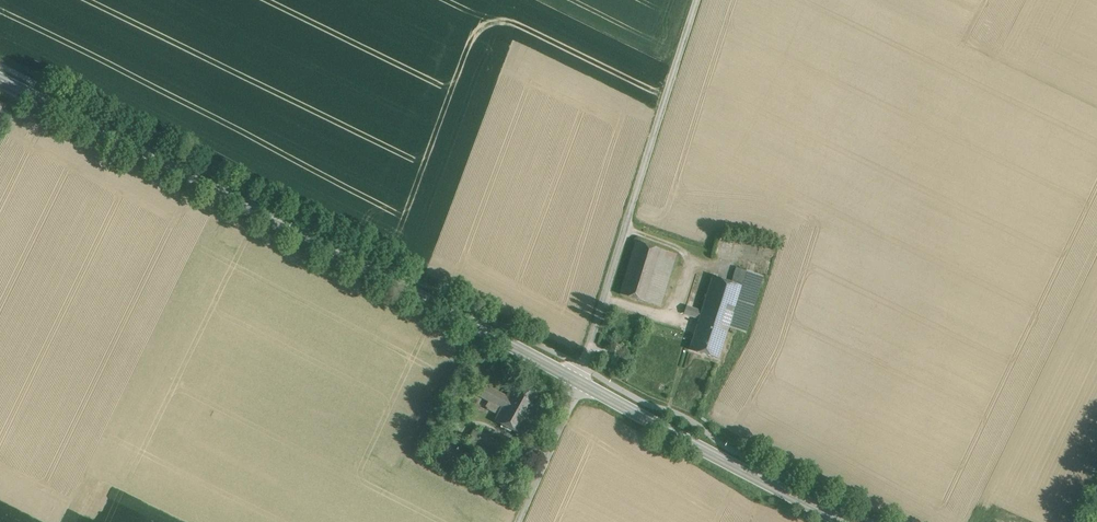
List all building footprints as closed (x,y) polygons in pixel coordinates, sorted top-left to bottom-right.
[(677,254),(636,242),(620,294),(660,307),(673,267),(673,266),(677,254)] [(742,286),(729,328),(746,333),(763,276),(737,267),(732,283),(742,286)] [(732,283),(713,277),(702,311),(687,306),(684,314),(700,319),(729,328),(742,286),(732,283)] [(729,328),(700,319),(690,350),(719,359),(729,328)] [(530,412),(540,394),(514,381),(506,396),(505,399),(530,412)] [(505,399),(506,396),(486,386),(480,398),(500,408),(505,399)] [(521,430),(530,412),(505,399),(500,408),(495,417),(521,430)] [(467,441),(476,446),(482,433),(473,429),(467,441)] [(503,443),(482,433),(476,446),(496,456),(503,443)]
